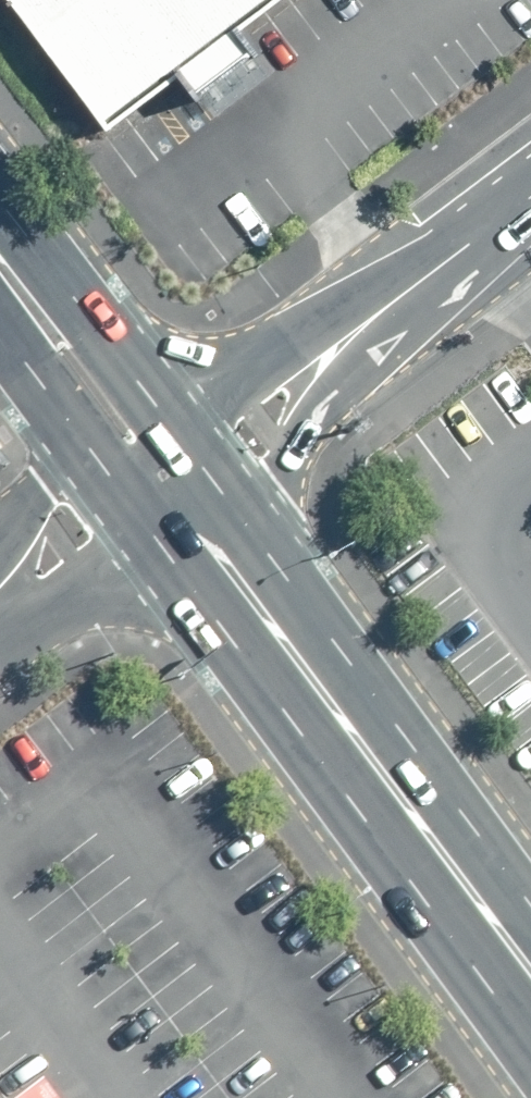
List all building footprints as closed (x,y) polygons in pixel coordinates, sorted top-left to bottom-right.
[(114,128),(285,0),(17,0),(114,128)]
